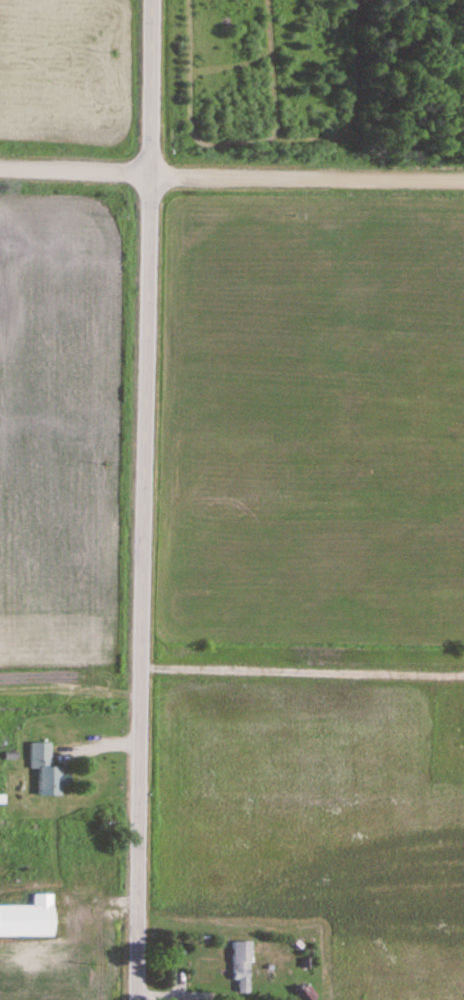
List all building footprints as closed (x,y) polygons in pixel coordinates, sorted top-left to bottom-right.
[(51,768),(51,743),(30,743),(30,769),(39,769),(39,796),(61,796),(61,768),(51,768)] [(53,938),(53,896),(34,896),(34,908),(0,908),(0,938),(53,938)] [(251,942),(234,942),(234,994),(251,994),(251,942)]
